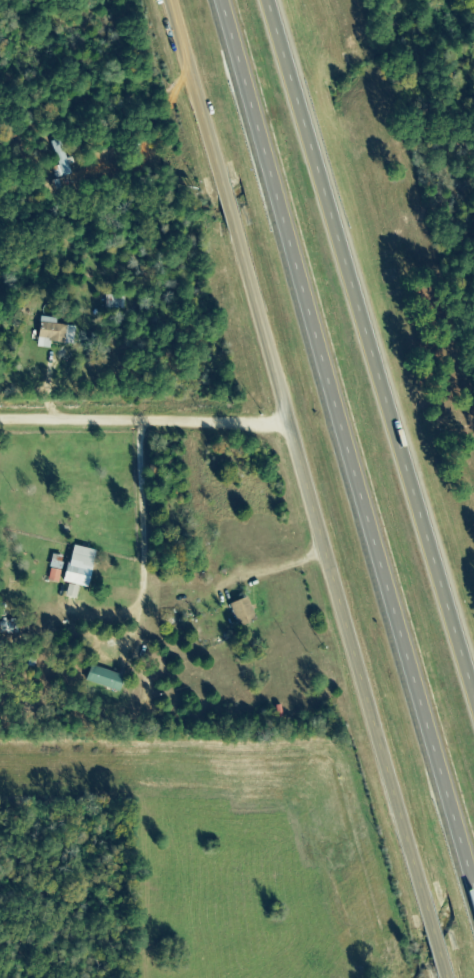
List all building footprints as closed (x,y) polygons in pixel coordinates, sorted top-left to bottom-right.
[(73,174),(62,140),(53,143),(63,177),(73,174)] [(56,319),(39,317),(37,339),(48,340),(48,342),(73,345),(75,327),(55,325),(56,319)] [(86,588),(94,551),(70,546),(62,583),(86,588)] [(46,581),(58,584),(64,560),(52,557),(46,581)] [(256,620),(246,597),(229,604),(239,627),(256,620)] [(118,690),(121,674),(89,668),(86,684),(118,690)]
